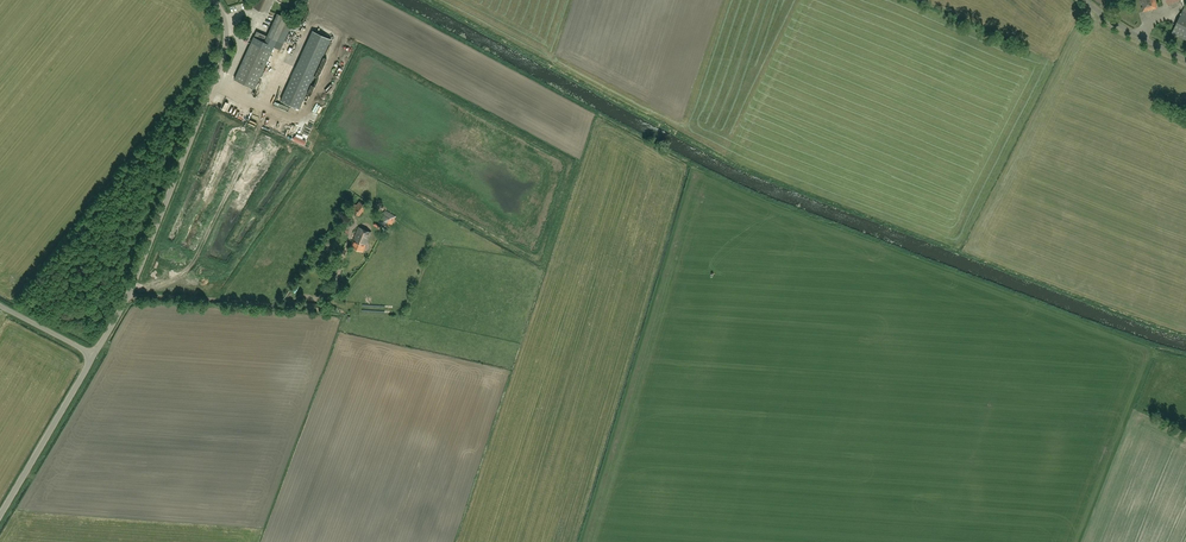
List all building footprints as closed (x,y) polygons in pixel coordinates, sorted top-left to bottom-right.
[(273,0),(258,0),(254,7),(267,13),(273,0)] [(1157,8),(1155,0),(1139,0),(1143,12),(1157,8)] [(1185,7),(1172,33),(1185,40),(1185,7)] [(265,42),(274,46),(280,49),(293,21),(277,14),(268,36),(265,42)] [(313,30),(283,101),(303,109),(332,38),(313,30)] [(359,216),(367,206),(359,201),(352,210),(359,216)] [(379,222),(388,227),(390,223),(392,224),(397,216),(385,209),(379,222)] [(363,252),(371,232),(359,227),(351,246),(363,252)]
